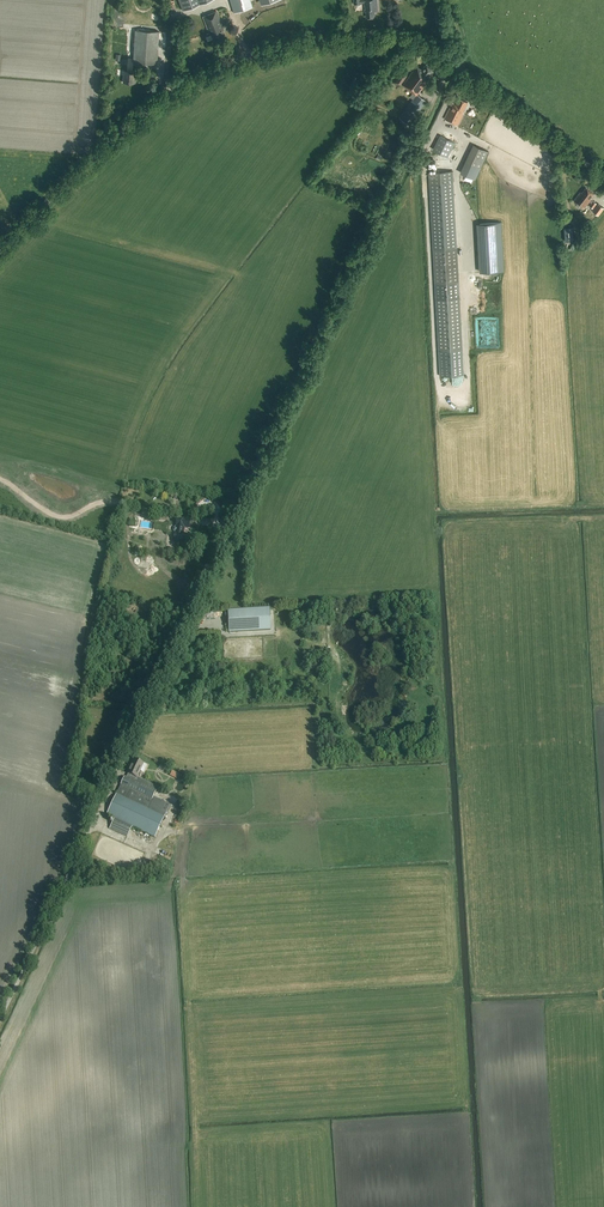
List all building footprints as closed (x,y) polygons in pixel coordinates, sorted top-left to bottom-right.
[(183,10),(209,0),(179,0),(183,10)] [(234,13),(252,7),(250,0),(230,0),(234,13)] [(354,4),(358,4),(358,11),(362,11),(361,4),(362,4),(362,3),(364,3),(365,6),(366,10),(365,10),(365,12),(366,12),(367,18),(375,17),(374,10),(378,10),(377,0),(353,0),(354,4)] [(217,11),(203,17),(210,35),(211,34),(213,41),(225,37),(223,30),(224,29),(217,11)] [(157,64),(158,48),(166,48),(167,32),(135,30),(134,51),(133,62),(157,64)] [(127,51),(126,70),(124,70),(123,82),(134,83),(135,71),(132,71),(133,62),(134,51),(127,51)] [(426,65),(422,70),(417,66),(403,85),(407,88),(407,89),(416,96),(399,117),(409,124),(426,101),(418,95),(431,77),(430,76),(434,71),(426,65)] [(395,84),(399,87),(408,75),(401,70),(391,84),(394,86),(395,84)] [(462,115),(468,103),(460,99),(457,105),(453,103),(444,119),(458,125),(463,115),(462,115)] [(438,134),(430,149),(444,156),(451,141),(438,134)] [(488,152),(474,145),(460,173),(475,180),(488,152)] [(453,171),(429,172),(440,376),(464,375),(453,171)] [(584,209),(591,200),(590,199),(594,193),(586,187),(582,193),(581,192),(574,201),(584,209)] [(598,203),(592,211),(599,216),(603,208),(603,207),(598,203)] [(575,226),(578,222),(571,217),(568,221),(575,226)] [(501,222),(480,223),(483,272),(504,270),(501,222)] [(573,227),(564,227),(565,241),(574,241),(573,227)] [(142,509),(141,517),(151,518),(152,511),(142,509)] [(188,534),(183,534),(184,528),(189,529),(190,520),(176,518),(175,527),(174,528),(173,529),(173,531),(173,532),(174,533),(173,541),(193,544),(194,536),(187,535),(188,534)] [(227,611),(228,632),(270,630),(269,608),(227,611)] [(155,837),(170,805),(153,797),(158,787),(137,777),(140,771),(143,773),(147,765),(134,759),(127,773),(128,774),(126,778),(124,777),(117,793),(106,815),(114,819),(110,829),(127,837),(132,827),(155,837)] [(172,770),(169,775),(176,779),(179,774),(172,770)]
